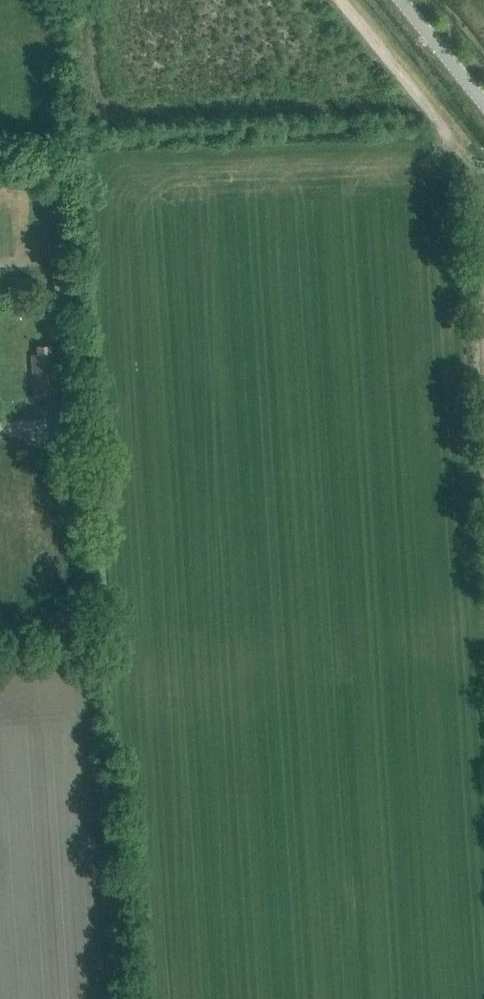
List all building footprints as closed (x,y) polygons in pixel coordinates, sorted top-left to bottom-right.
[(78,339),(77,327),(67,327),(68,340),(78,339)] [(30,354),(33,396),(57,394),(55,365),(51,365),(50,346),(34,347),(34,354),(30,354)]
